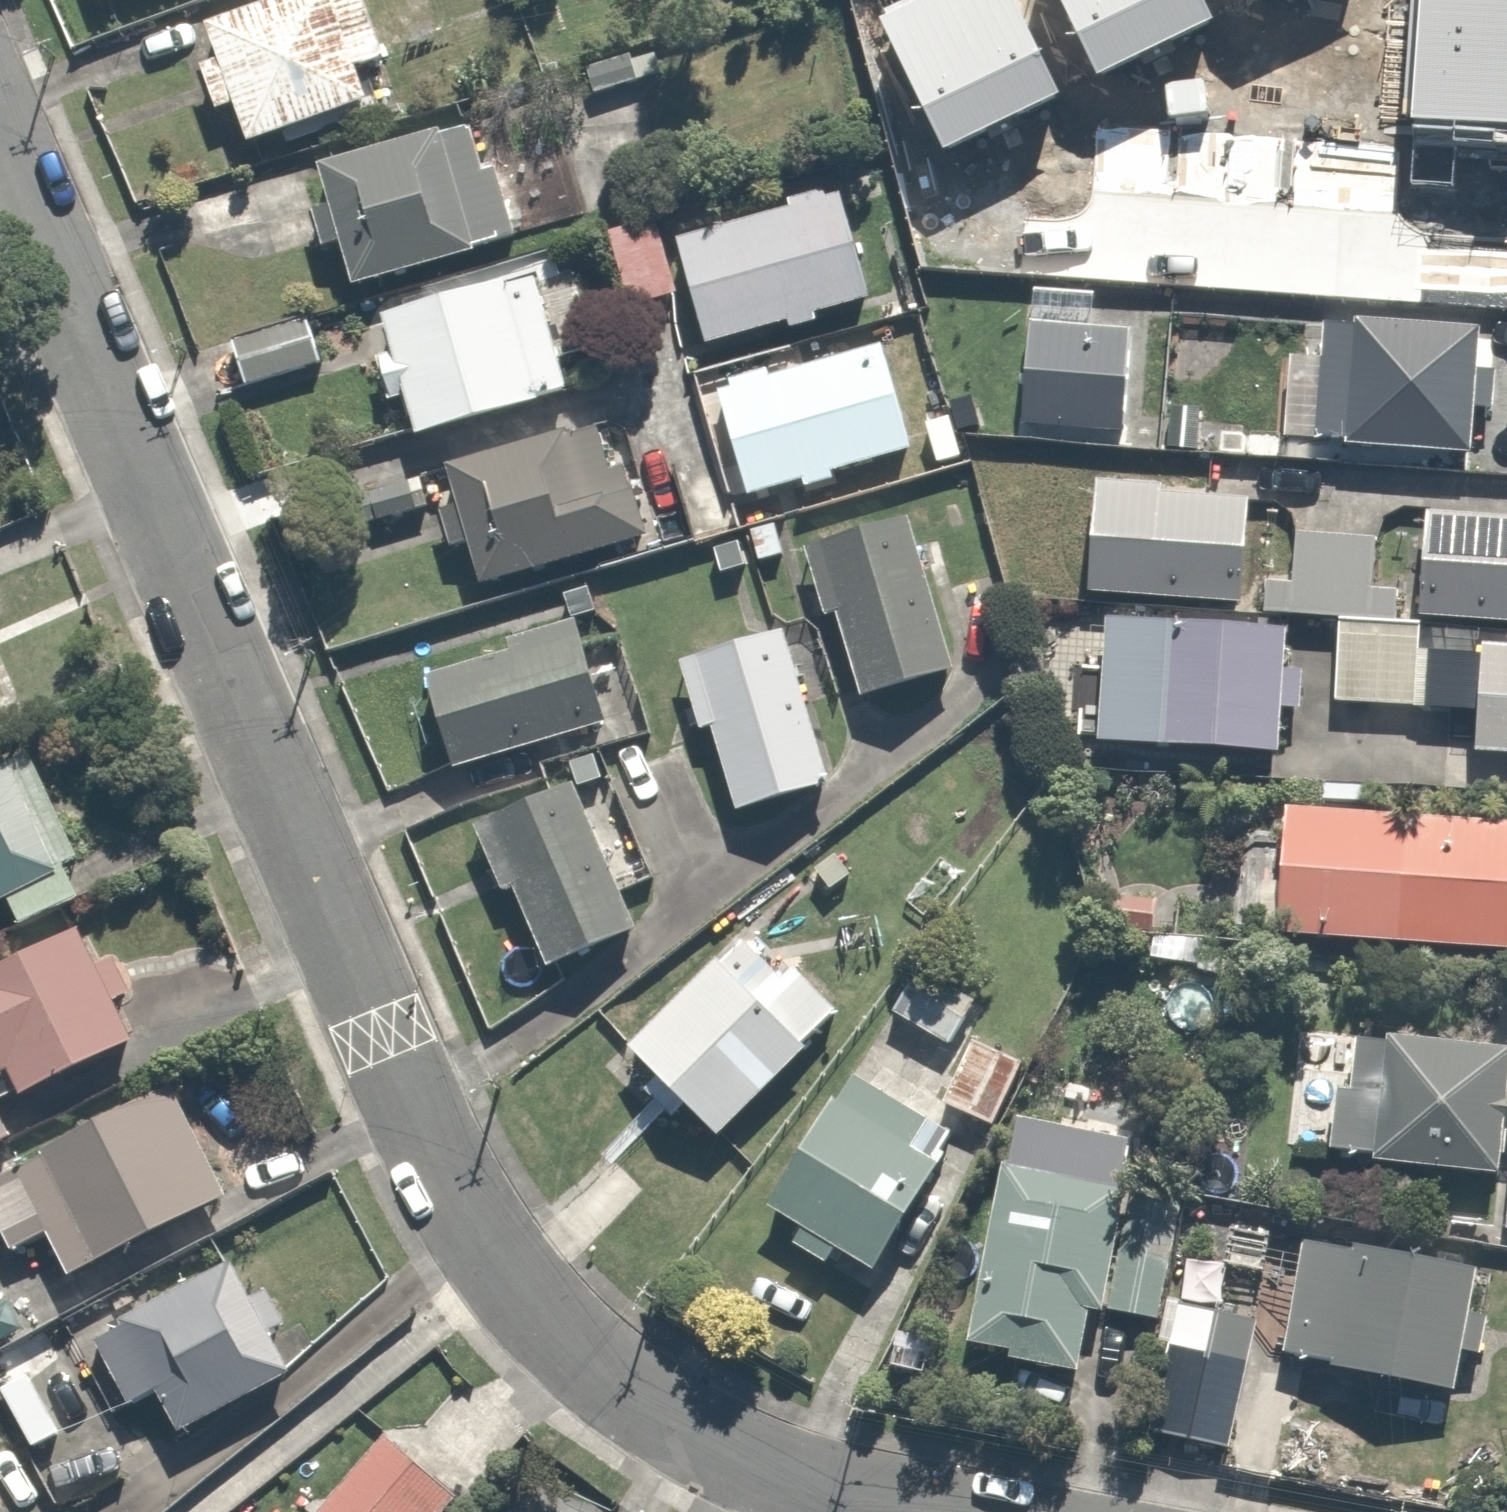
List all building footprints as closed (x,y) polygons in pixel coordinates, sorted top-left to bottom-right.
[(245,116),(262,160),(379,115),(369,90),(403,77),(373,0),(327,0),(218,42),(230,72),(212,79),(228,122),(245,116)] [(1398,0),(1319,0),(1314,57),(1270,53),(1264,126),(1422,138),(1421,153),(1484,158),(1488,101),(1506,102),(1506,8),(1398,0)] [(367,295),(531,249),(514,187),(500,191),(484,135),(330,178),(340,214),(315,220),(327,262),(355,255),(367,295)] [(1249,152),(1215,150),(1210,234),(1244,236),(1249,152)] [(1500,183),(1319,167),(1308,290),(1469,304),(1474,244),(1494,246),(1500,183)] [(899,311),(894,293),(871,206),(691,253),(719,359),(725,357),(881,316),(899,311)] [(669,225),(620,238),(643,320),(691,306),(669,225)] [(548,280),(536,283),(396,321),(406,361),(382,368),(395,415),(416,410),(428,454),(584,412),(548,280)] [(327,370),(313,324),(244,346),(258,391),(327,370)] [(1504,342),(1339,326),(1335,370),(1305,368),(1298,449),(1492,467),(1504,342)] [(1147,335),(1038,328),(1031,435),(1140,443),(1147,335)] [(722,405),(738,462),(679,478),(698,546),(779,523),(774,507),(925,465),(895,357),(722,405)] [(611,431),(605,432),(456,471),(465,509),(449,513),(461,561),(479,557),(490,600),(621,565),(614,536),(662,523),(653,489),(628,496),(611,431)] [(441,507),(432,477),(366,497),(375,527),(441,507)] [(1264,509),(1102,494),(1092,603),(1254,618),(1264,509)] [(1442,627),(1506,632),(1506,518),(1442,514),(1434,627),(1442,627)] [(1270,590),(1268,621),(1348,626),(1408,630),(1410,599),(1389,597),(1392,550),(1361,548),(1363,523),(1304,519),(1299,592),(1270,590)] [(801,563),(789,529),(717,554),(729,588),(801,563)] [(975,686),(932,529),(813,563),(833,637),(857,630),(880,713),(975,686)] [(462,781),(639,731),(643,730),(602,587),(568,597),(575,621),(525,635),(532,661),(436,688),(462,781)] [(1432,655),(1434,632),(1408,630),(1348,626),(1342,717),(1428,722),(1491,726),(1489,762),(1506,763),(1506,660),(1432,655)] [(1313,681),(1303,680),(1306,642),(1117,627),(1107,757),(1295,772),(1299,723),(1309,724),(1313,681)] [(831,806),(799,641),(690,662),(707,750),(730,746),(745,823),(831,806)] [(39,769),(0,786),(0,924),(18,917),(27,937),(97,906),(39,769)] [(684,862),(652,774),(485,835),(511,905),(528,898),(557,980),(650,946),(627,883),(684,862)] [(1296,815),(1285,949),(1506,969),(1506,833),(1296,815)] [(1168,907),(1128,903),(1121,970),(1161,974),(1168,907)] [(729,1150),(854,1027),(767,939),(642,1063),(729,1150)] [(91,940),(0,988),(0,1089),(22,1077),(45,1122),(156,1065),(91,940)] [(986,1006),(926,972),(898,1020),(958,1054),(986,1006)] [(1023,1061),(980,1040),(945,1110),(988,1132),(1023,1061)] [(1362,1048),(1355,1094),(1346,1093),(1336,1159),(1506,1184),(1506,1070),(1362,1048)] [(972,1150),(865,1087),(785,1223),(819,1244),(807,1264),(845,1286),(866,1251),(900,1271),(972,1150)] [(183,1100),(0,1181),(0,1212),(25,1268),(64,1252),(83,1295),(239,1227),(183,1100)] [(0,1131),(0,1166),(14,1158),(0,1131)] [(1144,1171),(1020,1149),(979,1370),(1091,1390),(1103,1322),(1163,1333),(1175,1266),(1128,1258),(1144,1171)] [(1496,1287),(1309,1250),(1286,1367),(1473,1404),(1496,1287)] [(9,1258),(0,1262),(0,1349),(43,1329),(9,1258)] [(262,1308),(248,1278),(103,1350),(139,1422),(169,1407),(190,1448),(309,1389),(287,1343),(302,1336),(283,1298),(262,1308)] [(1289,1379),(1220,1370),(1228,1308),(1177,1302),(1166,1384),(1196,1388),(1187,1453),(1278,1464),(1289,1379)] [(43,1385),(12,1400),(43,1465),(74,1450),(43,1385)] [(401,1448),(338,1511),(469,1511),(401,1448)]
